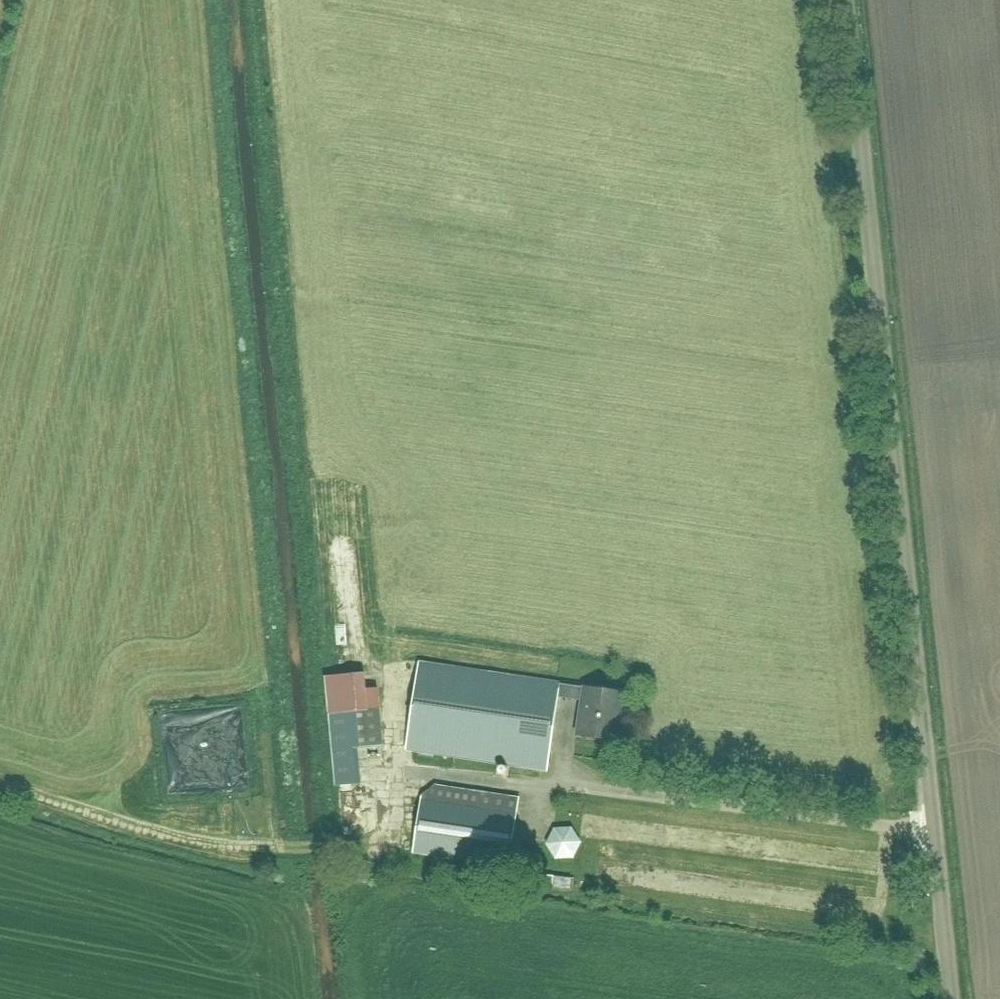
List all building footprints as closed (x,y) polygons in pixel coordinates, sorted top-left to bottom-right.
[(584,688),(560,684),(561,683),(419,661),(406,748),(547,769),(559,696),(582,699),(577,734),(617,740),(624,693),(584,687),(584,688)] [(361,785),(358,749),(383,746),(380,708),(368,709),(365,672),(324,676),(335,787),(361,785)] [(387,783),(346,791),(355,834),(396,826),(387,783)] [(508,865),(516,814),(519,797),(481,791),(479,808),(421,799),(413,851),(508,865)] [(570,816),(544,833),(559,856),(585,840),(570,816)]
